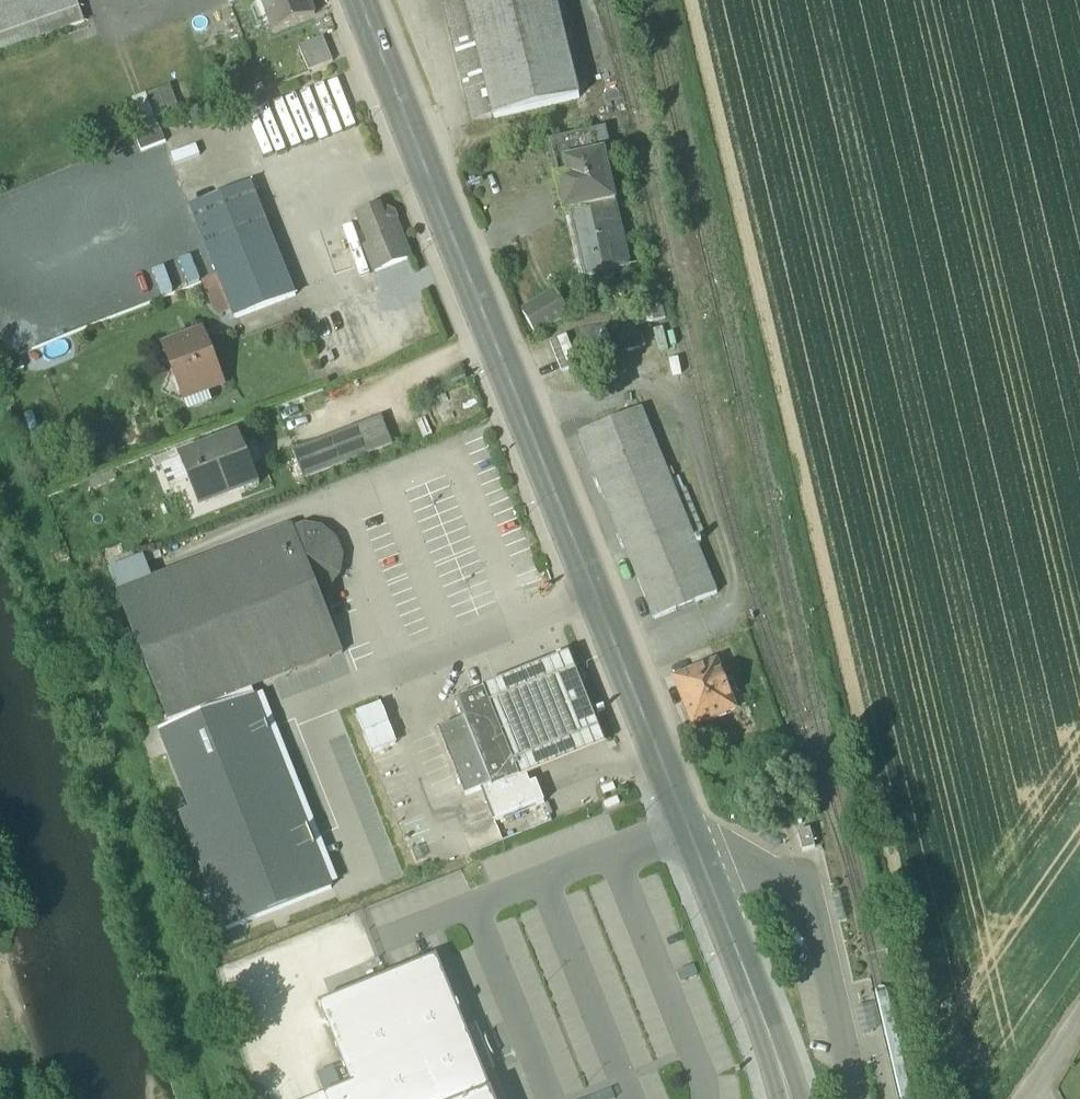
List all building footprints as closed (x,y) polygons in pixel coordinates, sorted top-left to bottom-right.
[(0,17),(0,40),(18,34),(22,47),(43,40),(38,26),(80,12),(76,0),(48,0),(35,4),(0,17)] [(35,4),(34,0),(0,0),(0,17),(35,4)] [(273,34),(316,17),(309,0),(260,0),(273,34)] [(495,120),(466,0),(440,0),(470,126),(495,120)] [(495,120),(580,99),(556,0),(466,0),(495,120)] [(38,26),(43,40),(85,25),(80,12),(38,26)] [(22,47),(18,34),(0,40),(0,55),(22,47)] [(324,39),(299,49),(309,73),(333,63),(324,39)] [(170,87),(146,96),(156,120),(180,111),(170,87)] [(583,160),(567,164),(570,176),(557,179),(566,215),(572,214),(583,263),(627,252),(605,156),(611,155),(605,131),(577,138),(583,160)] [(161,133),(137,143),(142,155),(166,145),(161,133)] [(550,144),(557,179),(570,176),(567,164),(583,160),(577,138),(550,144)] [(251,186),(190,210),(210,260),(271,236),(251,186)] [(387,212),(380,214),(378,210),(358,217),(371,248),(366,249),(376,272),(409,259),(399,237),(398,237),(393,226),(395,226),(397,221),(394,215),(387,212)] [(271,236),(210,260),(218,279),(227,301),(235,321),(296,297),(271,236)] [(627,252),(583,263),(587,279),(631,268),(627,252)] [(227,301),(218,279),(205,284),(214,306),(227,301)] [(557,293),(523,314),(537,336),(571,316),(557,293)] [(613,318),(621,354),(645,348),(637,313),(613,318)] [(566,336),(549,343),(561,372),(578,365),(566,336)] [(195,344),(187,341),(183,349),(166,356),(175,377),(181,380),(188,396),(204,389),(211,392),(223,387),(214,362),(215,360),(212,353),(210,352),(205,340),(195,344)] [(577,435),(612,516),(676,492),(643,409),(577,435)] [(381,417),(293,452),(304,481),(393,446),(381,417)] [(239,436),(179,460),(200,514),(260,491),(239,436)] [(686,488),(676,492),(696,540),(705,536),(686,488)] [(612,516),(653,619),(717,593),(696,540),(676,492),(612,516)] [(305,532),(121,606),(165,716),(292,665),(295,673),(330,659),(305,596),(327,587),(336,575),(339,559),(333,544),(321,535),(305,532)] [(710,646),(686,656),(691,668),(714,658),(710,646)] [(490,687),(491,688),(527,779),(607,747),(570,655),(490,687)] [(717,664),(676,680),(694,728),(736,711),(717,664)] [(527,779),(491,688),(457,702),(465,721),(440,731),(466,797),(482,791),(495,824),(545,804),(536,784),(530,787),(527,779)] [(226,931),(332,889),(257,698),(162,736),(192,812),(181,816),(226,931)] [(385,702),(358,709),(370,751),(397,744),(385,702)] [(810,831),(798,834),(803,853),(815,850),(810,831)] [(327,1004),(360,1088),(333,1098),(472,1098),(491,1091),(441,959),(327,1004)]
